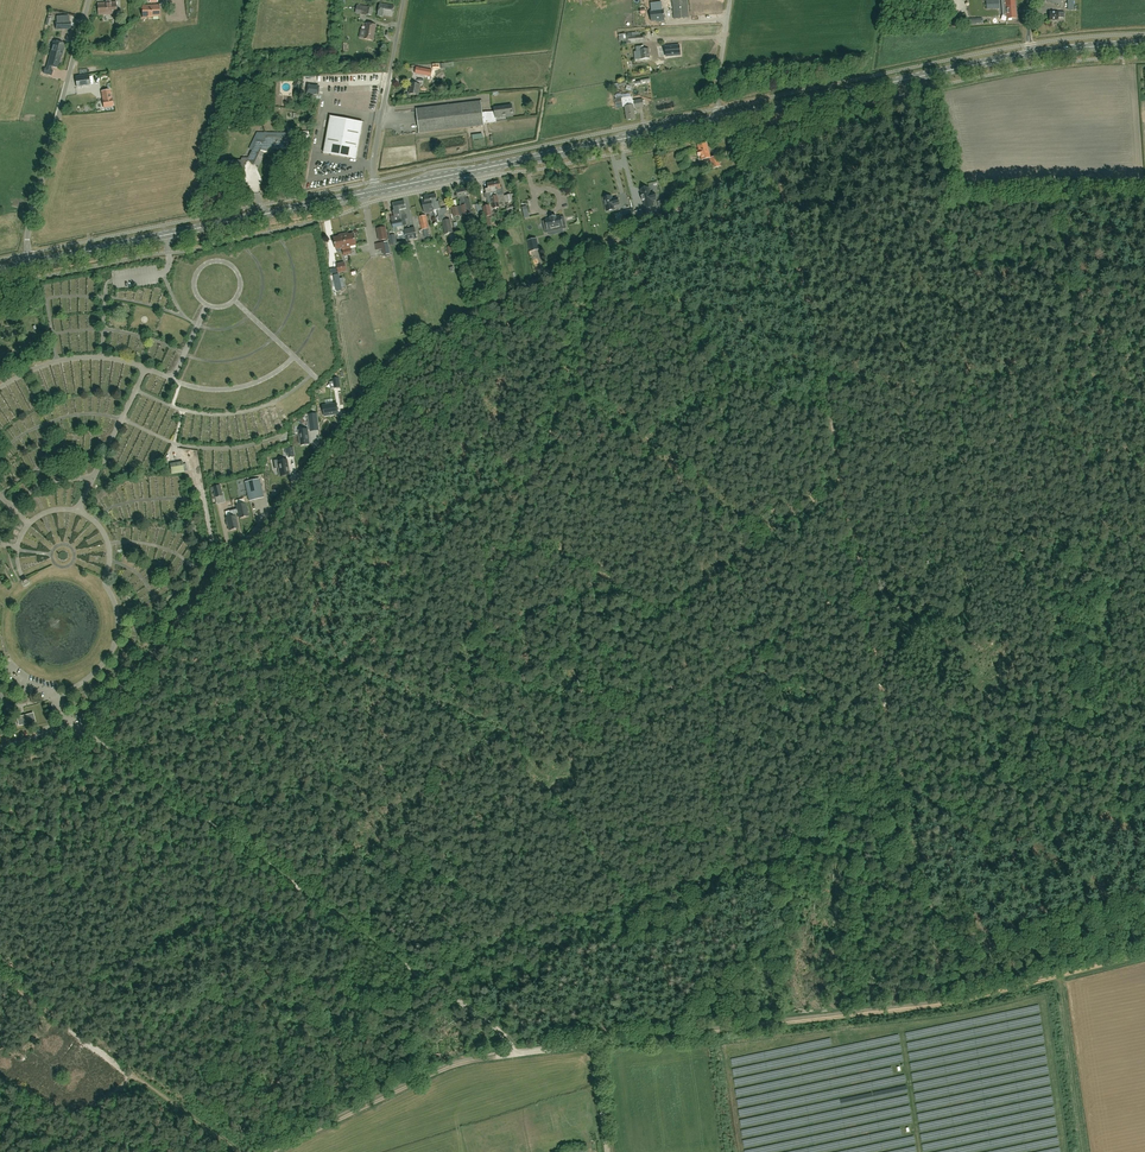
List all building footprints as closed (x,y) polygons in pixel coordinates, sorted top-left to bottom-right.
[(674,19),(689,18),(687,0),(672,0),(674,19)] [(985,1),(986,0),(986,9),(993,9),(993,8),(998,8),(998,0),(985,0),(985,1)] [(1003,15),(1007,15),(1007,19),(1016,18),(1015,5),(1012,6),(1011,1),(1006,1),(1007,6),(1002,7),(1003,15)] [(99,15),(116,13),(115,2),(98,3),(99,15)] [(392,17),(394,6),(379,3),(377,16),(383,17),(383,15),(392,17)] [(142,6),(143,18),(149,17),(149,16),(159,16),(159,5),(142,6)] [(356,13),(366,15),(371,16),(372,8),(367,7),(357,5),(356,13)] [(658,22),(664,21),(663,10),(650,11),(651,21),(658,21),(658,22)] [(1064,18),(1064,12),(1050,11),(1049,20),(1058,20),(1059,17),(1064,18)] [(359,38),(364,39),(372,40),(375,25),(367,24),(366,30),(361,29),(359,38)] [(629,33),(625,34),(618,34),(619,40),(625,40),(626,43),(643,41),(643,35),(639,36),(639,32),(629,33)] [(53,41),(50,54),(60,57),(61,57),(65,44),(53,41)] [(635,60),(650,59),(649,49),(640,50),(640,46),(636,47),(636,52),(634,52),(635,60)] [(680,55),(679,46),(665,47),(666,56),(680,55)] [(45,68),(43,73),(51,75),(53,71),(50,70),(51,66),(58,68),(60,57),(50,54),(46,68),(45,68)] [(425,76),(426,69),(416,67),(414,75),(420,76),(420,75),(425,76)] [(90,85),(88,75),(75,76),(77,87),(90,85)] [(353,77),(339,78),(339,87),(354,86),(353,77)] [(418,95),(420,84),(411,83),(409,94),(418,95)] [(320,86),(309,85),(308,94),(319,95),(320,86)] [(104,108),(113,106),(110,89),(101,91),(102,96),(103,99),(102,99),(104,108)] [(634,109),(644,107),(642,99),(633,101),(632,97),(622,98),(615,99),(616,105),(622,104),(623,106),(625,106),(627,120),(635,118),(634,109)] [(496,122),(496,118),(483,120),(481,100),(416,108),(419,133),(484,125),(484,123),(496,122)] [(507,117),(513,116),(512,105),(494,107),(495,117),(500,116),(500,115),(506,115),(507,117)] [(356,159),(363,122),(330,116),(323,153),(356,159)] [(395,132),(395,137),(407,136),(409,136),(407,141),(401,141),(408,143),(402,144),(403,147),(405,146),(405,149),(408,149),(410,144),(410,148),(411,145),(414,146),(414,140),(411,139),(413,132),(408,132),(407,135),(396,132),(395,132)] [(287,148),(287,138),(282,138),(282,139),(277,139),(277,137),(266,136),(265,142),(258,140),(249,157),(248,160),(254,163),(262,147),(287,148)] [(701,155),(702,160),(710,157),(708,149),(706,143),(698,145),(699,150),(697,151),(699,156),(701,155)] [(713,168),(720,166),(717,156),(710,158),(713,168)] [(245,161),(249,160),(248,160),(249,157),(242,158),(241,160),(233,160),(225,160),(225,166),(225,167),(244,168),(244,164),(245,164),(245,161)] [(497,196),(503,195),(502,188),(500,188),(499,181),(492,182),(493,186),(495,186),(495,190),(496,190),(497,196)] [(488,202),(491,201),(493,209),(499,207),(497,196),(496,190),(495,190),(495,186),(493,186),(492,182),(487,183),(488,189),(485,189),(487,198),(488,202)] [(467,210),(471,210),(469,199),(466,199),(465,196),(469,196),(467,188),(456,190),(457,198),(459,198),(460,202),(459,202),(460,207),(457,207),(452,208),(453,217),(454,217),(454,219),(458,218),(458,216),(468,214),(467,210)] [(649,188),(640,190),(642,196),(641,196),(642,201),(643,200),(645,208),(653,206),(652,201),(656,200),(654,193),(650,194),(649,188)] [(432,207),(433,211),(437,210),(440,222),(442,222),(445,234),(453,233),(450,219),(446,220),(445,214),(447,214),(446,208),(441,209),(439,202),(437,202),(435,194),(430,196),(433,207),(432,207)] [(515,214),(513,208),(514,208),(512,201),(514,200),(513,194),(504,196),(507,208),(506,208),(507,210),(510,209),(511,215),(515,214)] [(433,207),(430,196),(423,197),(425,203),(422,204),(424,213),(433,211),(432,207),(433,207)] [(611,196),(603,198),(606,211),(614,209),(614,206),(619,205),(617,198),(612,199),(611,196)] [(398,202),(401,216),(407,215),(406,209),(404,200),(398,202)] [(401,216),(398,202),(393,203),(392,203),(394,211),(393,211),(394,218),(397,217),(398,220),(392,222),(394,233),(404,231),(401,216)] [(491,215),(489,205),(483,207),(485,217),(491,215)] [(633,209),(625,211),(627,218),(635,216),(633,209)] [(426,215),(419,217),(422,229),(423,229),(424,229),(425,236),(428,236),(427,230),(429,230),(428,228),(429,228),(426,215)] [(548,233),(564,229),(563,226),(566,225),(564,216),(561,217),(560,215),(556,216),(556,215),(549,217),(549,218),(545,219),(545,221),(542,221),(544,230),(547,230),(548,233)] [(379,240),(387,239),(385,227),(377,229),(379,240)] [(417,239),(415,227),(404,229),(407,241),(417,239)] [(348,246),(356,245),(353,234),(343,236),(347,255),(351,254),(350,249),(349,249),(348,246)] [(347,255),(343,236),(333,238),(336,249),(343,247),(344,250),(342,250),(343,256),(347,255)] [(539,250),(536,238),(527,240),(530,252),(539,250)] [(376,252),(361,254),(373,331),(387,328),(383,303),(390,302),(391,312),(394,312),(395,319),(397,318),(396,309),(402,308),(391,242),(375,244),(376,252)] [(447,247),(449,253),(455,252),(454,245),(447,247)] [(338,272),(346,271),(344,263),(337,265),(338,272)] [(333,275),(336,289),(341,288),(338,274),(333,275)] [(460,275),(452,277),(457,298),(462,297),(461,292),(464,292),(460,275)] [(392,343),(388,334),(382,337),(381,334),(376,336),(381,347),(392,343)] [(336,402),(322,404),(324,415),(338,412),(336,402)] [(308,414),(310,425),(318,424),(317,413),(308,414)] [(307,429),(299,430),(300,445),(309,444),(307,429)] [(275,468),(278,468),(279,474),(289,472),(287,460),(278,461),(277,460),(273,460),(275,468)] [(183,472),(184,472),(183,461),(170,464),(171,474),(183,472)] [(250,500),(263,497),(259,479),(245,482),(250,500)] [(215,497),(217,497),(223,495),(220,485),(212,487),(215,497)] [(237,509),(236,509),(237,514),(238,513),(239,518),(248,516),(247,512),(248,511),(248,508),(246,508),(245,503),(236,505),(237,509)] [(238,528),(235,514),(237,514),(236,509),(229,511),(231,517),(226,518),(227,522),(226,522),(227,526),(228,526),(229,530),(238,528)] [(19,725),(35,721),(33,713),(17,717),(19,725)]
